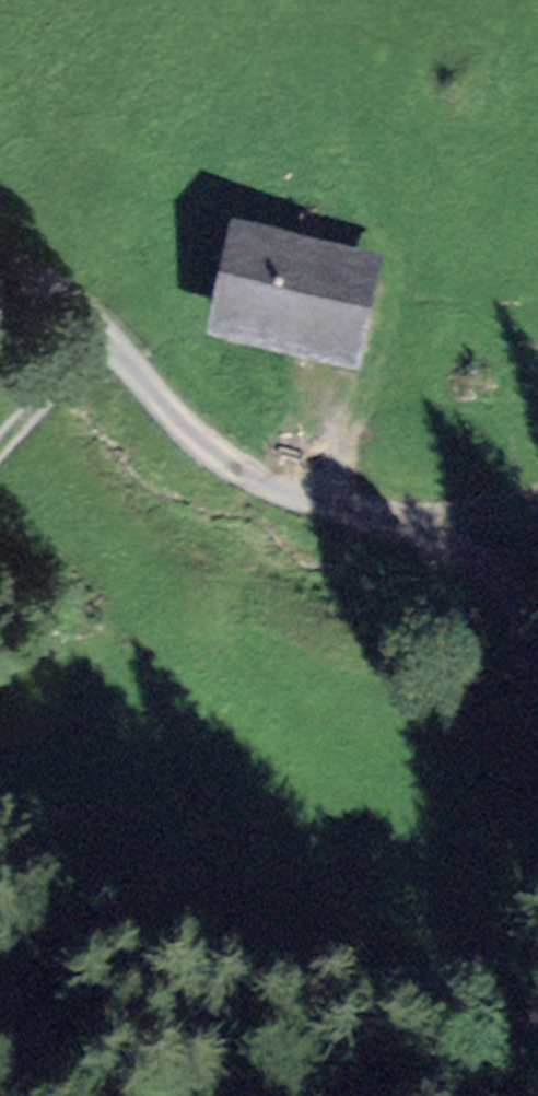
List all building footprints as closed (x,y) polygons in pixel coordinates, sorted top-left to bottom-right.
[(377,268),(250,239),(228,334),(355,363),(377,268)]
